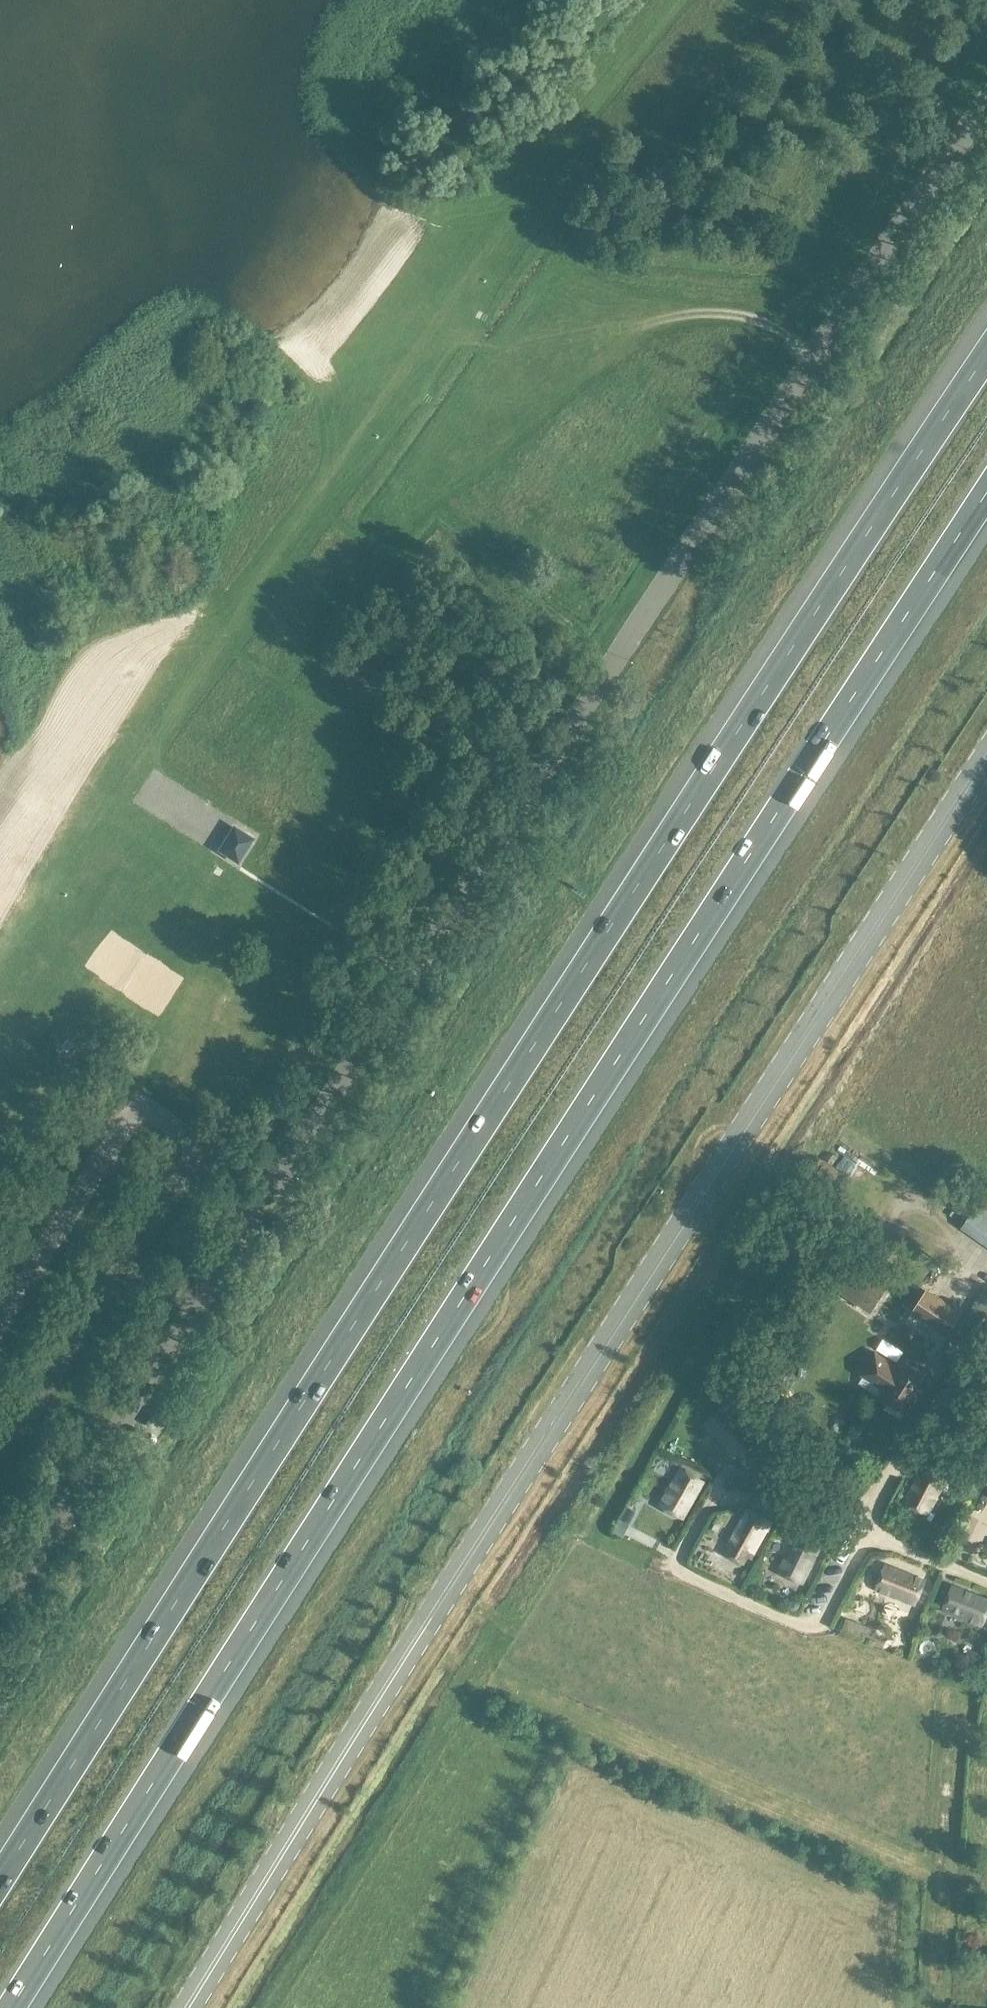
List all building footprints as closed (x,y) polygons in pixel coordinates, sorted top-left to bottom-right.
[(778,10),(788,0),(769,0),(778,10)] [(234,827),(220,850),(238,861),(252,839),(234,827)] [(851,1144),(841,1152),(850,1164),(861,1156),(851,1144)] [(979,1203),(963,1227),(986,1244),(986,1209),(979,1203)] [(872,1311),(885,1292),(890,1284),(856,1262),(838,1290),(847,1295),(872,1311)] [(959,1312),(910,1280),(898,1298),(947,1330),(959,1312)] [(235,1302),(230,1309),(237,1314),(242,1307),(235,1302)] [(876,1352),(862,1374),(884,1389),(880,1395),(908,1413),(931,1377),(903,1359),(898,1367),(876,1352)] [(723,1406),(705,1425),(734,1453),(752,1434),(723,1406)] [(864,1457),(847,1477),(861,1488),(878,1467),(864,1457)] [(925,1465),(906,1501),(929,1514),(948,1478),(925,1465)] [(683,1467),(663,1502),(685,1515),(706,1479),(683,1467)] [(633,1508),(624,1503),(619,1515),(627,1519),(633,1508)] [(752,1507),(732,1543),(755,1555),(775,1520),(752,1507)] [(807,1517),(793,1510),(788,1521),(802,1528),(807,1517)] [(716,1521),(712,1528),(717,1532),(722,1524),(716,1521)] [(801,1533),(783,1569),(807,1580),(824,1544),(801,1533)] [(886,1565),(877,1589),(915,1605),(924,1580),(886,1565)] [(944,1611),(982,1626),(986,1612),(986,1600),(953,1587),(944,1611)] [(979,1670),(985,1655),(970,1648),(964,1663),(979,1670)] [(978,1801),(975,1815),(986,1818),(986,1802),(978,1801)] [(15,1841),(0,1835),(0,1851),(10,1855),(15,1841)]
